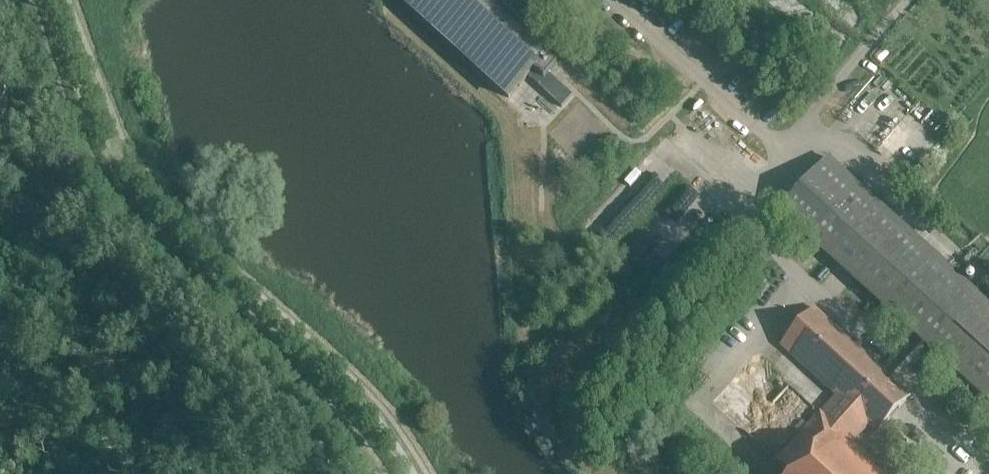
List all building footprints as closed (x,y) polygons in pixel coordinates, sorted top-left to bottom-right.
[(405,3),(509,98),(533,71),(543,80),(557,65),(485,0),(408,0),(405,3)] [(555,80),(553,79),(543,90),(561,106),(572,95),(555,80)] [(984,398),(988,403),(988,304),(827,157),(778,212),(984,398)] [(852,443),(869,425),(877,433),(911,396),(814,308),(780,345),(836,396),(776,460),(791,473),(886,473),(852,443)] [(940,383),(947,389),(954,382),(947,375),(940,383)]
